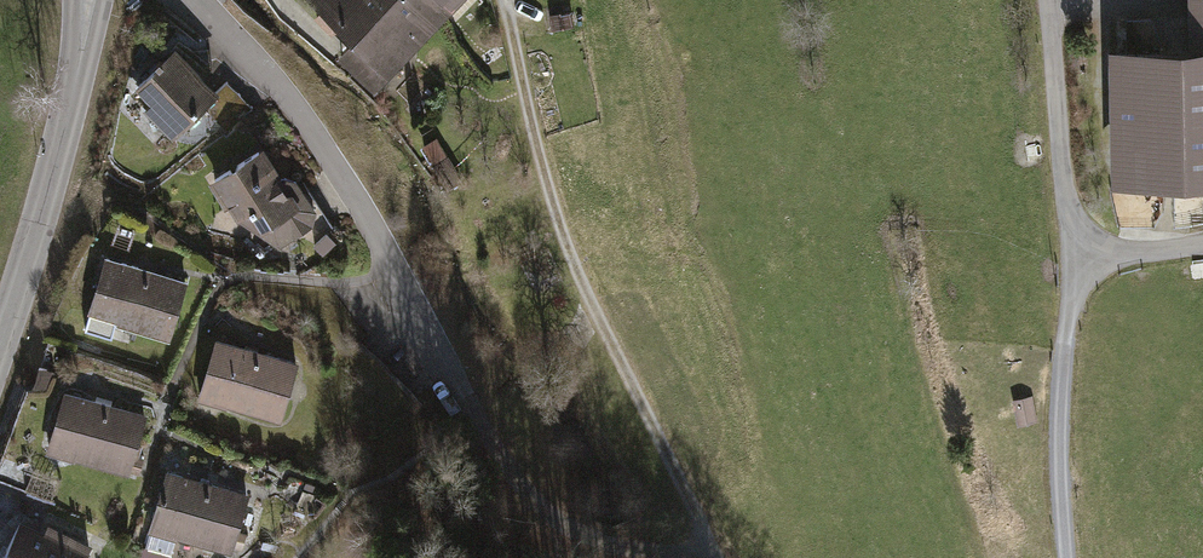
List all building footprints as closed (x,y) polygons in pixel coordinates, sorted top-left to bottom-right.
[(375,86),(458,0),(314,0),(322,7),(314,16),(332,33),(339,25),(355,40),(342,54),(375,86)] [(1105,181),(1202,179),(1202,0),(1187,0),(1188,43),(1103,45),(1105,181)] [(124,90),(172,135),(215,88),(167,44),(124,90)] [(431,138),(418,147),(444,186),(457,177),(431,138)] [(256,145),(204,178),(231,220),(275,248),(308,227),(309,209),(290,180),(276,176),(256,145)] [(100,257),(78,329),(112,339),(116,326),(168,342),(186,283),(100,257)] [(212,338),(194,401),(276,424),(294,361),(212,338)] [(60,386),(39,451),(131,481),(139,458),(131,456),(145,414),(60,386)] [(1031,400),(1010,403),(1014,429),(1035,425),(1031,400)] [(159,473),(145,531),(230,551),(244,494),(159,473)] [(92,545),(46,520),(40,531),(18,519),(0,551),(0,557),(85,557),(92,545)] [(142,548),(140,557),(166,557),(167,553),(142,548)]
